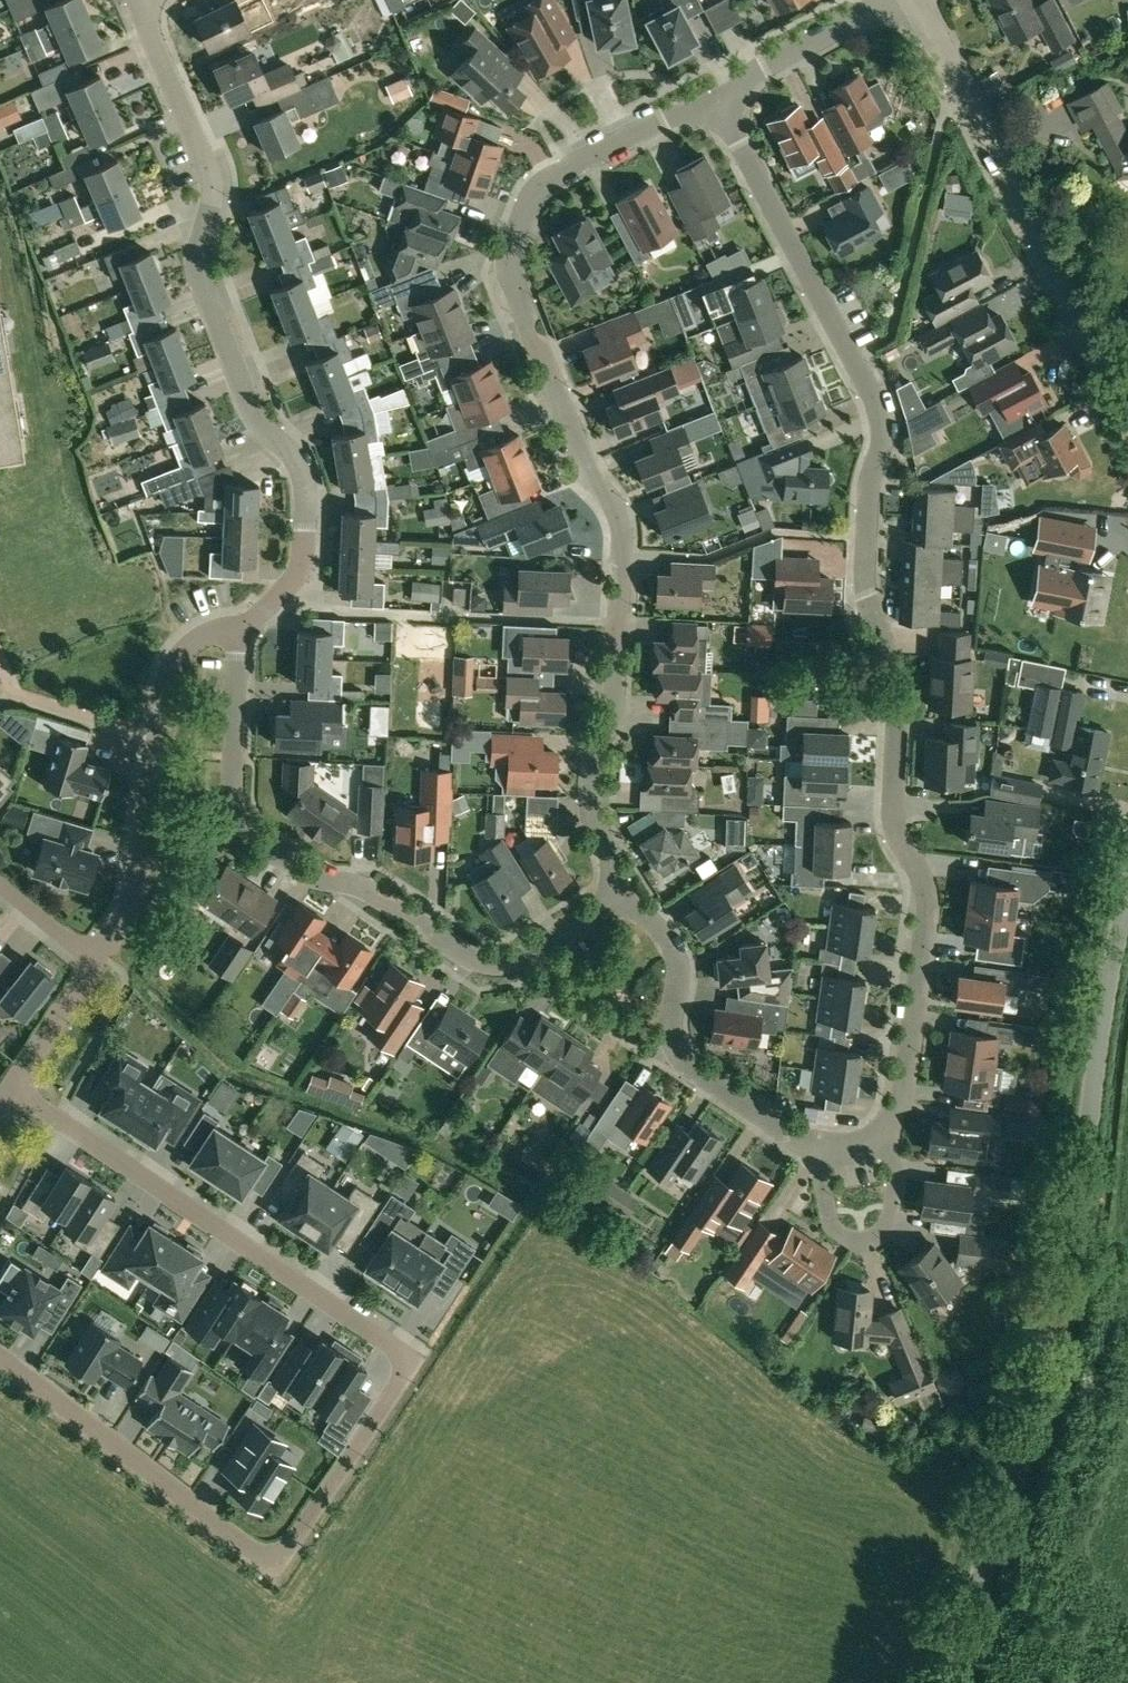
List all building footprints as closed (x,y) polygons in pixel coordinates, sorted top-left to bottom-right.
[(10,8),(29,0),(6,0),(10,8)] [(9,9),(10,9),(15,20),(40,9),(36,0),(29,0),(9,9)] [(46,7),(53,22),(37,29),(36,27),(22,34),(27,46),(91,19),(82,0),(62,0),(46,7)] [(253,12),(266,5),(263,0),(237,0),(236,1),(236,0),(235,0),(196,19),(209,47),(249,28),(243,15),(252,10),(253,12)] [(393,12),(406,6),(403,0),(387,0),(393,12)] [(462,19),(474,6),(466,0),(455,0),(449,7),(462,19)] [(554,0),(534,0),(524,6),(529,15),(509,27),(536,75),(569,56),(558,38),(559,33),(558,30),(567,25),(573,36),(574,35),(554,0)] [(578,17),(580,17),(583,30),(594,28),(598,45),(610,42),(611,46),(615,45),(616,50),(630,47),(629,42),(633,41),(625,0),(574,0),(578,17)] [(678,0),(660,0),(664,7),(645,17),(668,60),(672,58),(676,59),(685,55),(685,51),(691,48),(689,44),(697,40),(678,0)] [(730,26),(742,19),(732,0),(720,0),(717,2),(730,26)] [(1075,38),(1055,0),(1046,0),(1037,5),(1035,0),(992,0),(1013,41),(1041,26),(1054,50),(1075,38)] [(730,26),(717,2),(704,9),(716,33),(730,26)] [(69,60),(102,45),(91,19),(27,46),(33,59),(47,53),(46,51),(63,44),(69,60)] [(505,55),(476,28),(461,44),(471,53),(465,60),(473,67),(459,82),(480,101),(487,93),(508,112),(525,93),(495,66),(505,55)] [(302,70),(293,74),(289,64),(263,75),(254,53),(218,69),(231,100),(244,95),(250,110),(278,98),(308,85),(308,84),(302,70)] [(33,90),(57,79),(69,74),(64,61),(38,73),(38,74),(29,78),(33,90)] [(832,125),(847,153),(871,140),(866,130),(882,122),(884,115),(891,111),(892,107),(890,104),(890,103),(879,81),(867,87),(860,74),(830,90),(845,118),(832,125)] [(79,116),(112,102),(100,75),(68,90),(79,116)] [(316,111),(316,110),(340,100),(330,75),(321,79),(321,78),(308,84),(308,85),(278,98),(283,110),(256,122),(270,155),(298,142),(290,122),(316,111)] [(387,86),(395,103),(412,95),(405,78),(387,86)] [(65,99),(57,79),(33,90),(31,91),(39,110),(65,99)] [(1116,111),(1121,108),(1107,83),(1070,102),(1083,128),(1094,122),(1117,165),(1127,164),(1127,134),(1116,111)] [(470,99),(433,88),(430,101),(468,112),(470,99)] [(112,102),(79,116),(91,142),(123,128),(112,102)] [(453,157),(493,171),(501,146),(473,136),(479,119),(442,106),(436,125),(445,129),(442,138),(445,139),(440,152),(453,157)] [(827,172),(844,163),(830,135),(818,141),(799,106),(770,122),(791,163),(813,152),(824,174),(827,172)] [(46,130),(63,123),(57,110),(41,117),(15,128),(20,141),(46,130)] [(68,136),(63,123),(46,130),(52,143),(68,136)] [(86,144),(59,156),(65,168),(76,164),(91,157),(86,144)] [(710,210),(728,200),(705,156),(677,171),(694,202),(680,209),(695,237),(718,225),(710,210)] [(875,170),(868,156),(849,166),(856,180),(875,170)] [(906,176),(914,172),(906,156),(898,161),(906,176)] [(432,165),(424,189),(430,191),(451,199),(455,186),(484,196),(493,171),(453,157),(449,171),(432,165)] [(118,160),(97,169),(85,175),(97,201),(129,186),(118,160)] [(324,169),(329,182),(344,176),(340,163),(324,169)] [(846,163),(827,172),(836,192),(856,181),(846,163)] [(78,170),(76,164),(65,168),(49,175),(54,188),(81,176),(78,170)] [(430,191),(424,189),(404,182),(397,202),(393,201),(387,218),(388,219),(449,241),(452,231),(457,231),(461,220),(457,217),(458,215),(425,204),(430,191)] [(286,184),(274,189),(279,201),(248,213),(258,238),(289,226),(305,220),(299,204),(294,206),(286,184)] [(645,247),(675,232),(650,184),(619,200),(632,225),(619,232),(636,263),(650,256),(645,247)] [(129,186),(97,201),(81,207),(66,214),(72,227),(86,220),(85,218),(101,211),(108,227),(141,213),(129,186)] [(881,233),(871,215),(881,210),(867,186),(844,198),(850,210),(824,224),(839,254),(881,233)] [(75,195),(61,201),(66,214),(81,207),(75,195)] [(585,273),(609,260),(587,218),(555,234),(574,270),(559,278),(572,304),(595,292),(585,273)] [(394,296),(395,297),(419,288),(420,287),(414,273),(419,259),(436,265),(444,240),(449,242),(449,241),(388,219),(385,227),(390,238),(395,239),(386,266),(392,281),(378,286),(375,276),(376,276),(369,257),(358,261),(375,304),(394,296)] [(289,226),(258,238),(268,263),(299,251),(303,263),(303,264),(315,259),(315,258),(331,253),(327,244),(312,250),(306,235),(295,240),(289,226)] [(54,250),(59,261),(80,251),(76,241),(54,250)] [(123,275),(129,289),(160,276),(150,252),(139,256),(134,244),(103,256),(86,262),(48,275),(53,288),(59,286),(60,287),(90,275),(103,279),(112,276),(113,279),(123,275)] [(923,297),(938,325),(947,320),(966,310),(958,296),(991,279),(976,251),(932,275),(939,288),(923,297)] [(281,315),(312,303),(307,290),(318,285),(314,274),(335,266),(331,253),(315,258),(315,259),(303,264),(303,263),(297,266),(302,278),(271,290),(281,315)] [(714,279),(733,271),(724,254),(706,264),(714,279)] [(714,279),(699,285),(712,317),(733,308),(737,318),(772,303),(762,277),(755,279),(749,265),(733,271),(714,279)] [(134,330),(140,327),(144,326),(139,313),(170,301),(160,277),(128,289),(134,302),(124,306),(134,330)] [(415,314),(421,330),(464,313),(454,288),(424,300),(419,288),(395,297),(403,319),(415,314)] [(597,380),(618,371),(621,379),(638,372),(635,365),(636,364),(627,343),(644,336),(637,319),(662,309),(659,300),(634,310),(635,312),(610,322),(615,337),(584,349),(597,380)] [(960,336),(974,363),(967,367),(964,371),(951,378),(958,390),(968,384),(971,383),(992,372),(986,360),(1015,344),(999,315),(991,319),(982,302),(966,310),(947,320),(948,322),(956,338),(960,336)] [(317,317),(312,303),(281,315),(291,340),(321,328),(326,341),(332,339),(338,336),(329,313),(317,317)] [(775,310),(772,303),(737,318),(716,325),(733,367),(740,364),(761,356),(754,339),(782,328),(781,325),(784,323),(786,320),(782,310),(778,308),(775,310)] [(424,371),(432,368),(445,363),(448,362),(443,350),(474,338),(464,313),(421,330),(412,333),(418,349),(416,350),(424,371)] [(1118,321),(1123,333),(1127,331),(1127,317),(1118,321)] [(928,352),(956,338),(948,322),(920,337),(928,352)] [(369,341),(382,336),(377,324),(364,328),(369,341)] [(154,365),(185,352),(176,327),(145,339),(140,327),(134,330),(129,332),(138,355),(149,351),(154,365)] [(353,357),(344,334),(338,336),(332,339),(337,351),(307,363),(316,388),(347,375),(342,362),(353,357)] [(108,341),(83,351),(89,368),(114,359),(108,341)] [(25,458),(22,437),(15,438),(12,417),(17,416),(17,415),(12,416),(8,395),(14,394),(8,354),(1,355),(0,347),(0,463),(25,458)] [(185,352),(154,365),(160,378),(148,383),(157,406),(169,402),(164,389),(195,377),(185,352)] [(756,405),(774,399),(814,383),(803,355),(773,367),(767,354),(761,356),(740,364),(756,405)] [(675,393),(677,388),(702,378),(694,356),(614,387),(620,402),(607,407),(618,434),(662,416),(656,400),(675,393)] [(450,377),(445,363),(432,368),(424,371),(415,375),(420,386),(430,382),(428,378),(435,375),(441,391),(453,386),(459,400),(459,401),(499,385),(490,361),(450,377)] [(992,372),(971,383),(968,384),(984,413),(989,410),(996,423),(1026,407),(1028,413),(1047,403),(1030,372),(1009,383),(1001,367),(992,372)] [(374,411),(374,410),(410,402),(403,387),(380,396),(379,394),(369,397),(364,385),(353,389),(347,375),(316,388),(326,412),(357,401),(362,415),(374,411)] [(762,445),(764,451),(800,436),(795,423),(825,411),(814,383),(774,399),(756,406),(770,441),(762,445)] [(447,405),(462,443),(474,438),(485,433),(480,420),(508,409),(499,385),(459,401),(459,400),(447,405)] [(138,412),(131,395),(112,404),(113,407),(106,410),(112,423),(138,412)] [(906,417),(924,408),(918,396),(901,402),(906,417)] [(169,402),(157,406),(167,430),(178,426),(183,439),(215,427),(205,402),(174,414),(169,402)] [(931,431),(938,427),(926,406),(924,408),(906,417),(914,454),(937,442),(931,431)] [(387,410),(374,412),(374,411),(362,415),(365,430),(332,436),(337,462),(369,456),(367,442),(379,440),(377,431),(391,429),(387,410)] [(683,426),(689,440),(721,427),(714,410),(682,423),(683,426)] [(141,435),(135,417),(108,425),(108,427),(102,429),(105,437),(111,435),(113,444),(141,435)] [(1011,470),(1035,457),(1044,475),(1067,463),(1070,469),(1071,471),(1073,473),(1074,474),(1076,474),(1079,475),(1081,474),(1083,473),(1085,472),(1086,471),(1087,469),(1087,466),(1087,464),(1087,461),(1086,458),(1067,423),(1047,433),(1041,422),(997,445),(1011,470)] [(680,453),(692,448),(689,440),(683,426),(658,436),(663,449),(636,459),(646,486),(686,471),(680,453)] [(180,483),(198,476),(194,464),(224,452),(215,427),(183,439),(184,440),(172,444),(180,465),(162,472),(168,487),(180,483)] [(448,448),(442,433),(426,439),(433,455),(448,448)] [(487,462),(491,474),(528,460),(518,434),(490,445),(485,433),(474,438),(462,443),(459,444),(469,469),(487,462)] [(829,471),(828,471),(828,468),(807,467),(807,456),(813,454),(807,438),(789,445),(760,457),(758,452),(737,461),(745,479),(766,471),(769,479),(785,480),(784,497),(826,499),(827,483),(828,483),(829,483),(830,482),(832,481),(833,480),(833,479),(834,478),(834,477),(834,476),(833,475),(833,474),(832,473),(831,472),(830,471),(829,471)] [(448,448),(433,455),(438,467),(456,460),(451,447),(448,448)] [(381,454),(369,456),(337,462),(341,488),(373,483),(375,493),(412,489),(411,482),(395,484),(395,482),(386,483),(381,454)] [(510,497),(539,485),(528,460),(491,474),(496,486),(478,493),(489,519),(515,508),(510,497)] [(963,462),(929,480),(970,484),(963,462)] [(190,493),(205,494),(205,508),(224,509),(258,512),(259,485),(214,483),(209,471),(198,476),(180,483),(185,495),(190,493)] [(666,538),(712,521),(696,480),(663,492),(668,506),(656,511),(666,538)] [(983,484),(982,506),(981,514),(998,511),(995,485),(983,484)] [(915,487),(914,515),(974,518),(975,505),(953,504),(954,489),(915,487)] [(343,512),(341,539),(375,540),(375,539),(375,525),(387,526),(389,498),(376,500),(375,513),(343,512)] [(453,547),(488,549),(487,546),(521,533),(528,551),(533,549),(564,551),(565,537),(570,535),(558,505),(541,512),(536,500),(515,508),(489,519),(453,534),(453,547)] [(451,521),(448,505),(435,507),(435,506),(423,508),(426,526),(451,521)] [(763,530),(771,527),(774,526),(767,506),(755,511),(758,517),(763,530)] [(224,521),(223,537),(257,538),(258,512),(224,509),(205,508),(199,508),(198,520),(224,521)] [(903,541),(951,544),(952,529),(973,531),(974,518),(914,515),(912,541),(903,540),(903,541)] [(1007,534),(988,531),(985,548),(1004,552),(1007,534)] [(257,538),(223,537),(223,551),(211,551),(210,576),(222,577),(222,564),(255,565),(257,538)] [(375,539),(375,540),(341,539),(340,565),(373,566),(374,551),(400,553),(400,541),(375,539)] [(902,568),(962,571),(963,558),(941,557),(942,544),(951,544),(903,541),(902,568)] [(1101,621),(1105,601),(1097,599),(1102,574),(1096,573),(1098,560),(1059,554),(1057,565),(1065,567),(1060,595),(1069,596),(1066,614),(1101,621)] [(170,575),(180,575),(181,556),(162,555),(170,575)] [(775,593),(785,593),(784,607),(829,609),(830,578),(817,577),(818,559),(777,557),(775,593)] [(971,557),(970,571),(977,572),(978,558),(971,557)] [(713,588),(714,563),(685,561),(684,575),(658,574),(656,602),(699,604),(700,588),(713,588)] [(373,566),(340,565),(339,592),(372,593),(371,606),(384,607),(385,582),(373,581),(373,566)] [(900,594),(939,596),(939,582),(962,584),(962,571),(902,568),(900,594)] [(567,600),(568,571),(520,569),(519,582),(506,581),(504,612),(541,614),(541,599),(567,600)] [(975,588),(977,572),(970,571),(968,587),(975,588)] [(464,603),(465,587),(454,586),(453,602),(464,603)] [(939,596),(900,594),(899,622),(959,625),(960,612),(938,610),(939,596)] [(297,631),(296,657),(330,659),(331,644),(343,645),(344,619),(331,619),(330,632),(297,631)] [(653,669),(700,671),(700,670),(694,670),(695,652),(699,653),(707,644),(708,625),(674,623),(673,643),(654,642),(653,669)] [(970,708),(972,659),(969,659),(970,632),(940,631),(939,657),(932,657),(930,706),(970,708)] [(508,652),(507,677),(536,678),(536,666),(564,667),(565,638),(525,636),(524,653),(508,652)] [(456,655),(455,674),(474,675),(474,655),(456,655)] [(1038,680),(1042,661),(1010,655),(1006,682),(1015,684),(1018,670),(1020,671),(1019,677),(1038,680)] [(341,700),(342,674),(330,673),(330,659),(296,657),(295,684),(328,685),(327,699),(341,700)] [(731,719),(732,705),(709,703),(711,671),(700,670),(700,671),(653,669),(653,670),(658,670),(657,696),(675,697),(674,717),(748,721),(748,720),(731,719)] [(455,674),(455,673),(454,693),(473,694),(474,675),(455,674)] [(507,677),(506,719),(561,721),(563,692),(535,691),(536,678),(507,677)] [(1076,725),(1083,693),(1037,683),(1028,730),(1051,734),(1051,735),(1054,724),(1075,729),(1076,725)] [(277,714),(277,722),(273,722),(272,738),(276,738),(276,745),(348,748),(349,725),(340,725),(341,703),(291,700),(291,715),(277,714)] [(803,760),(845,762),(846,752),(849,752),(850,734),(846,734),(825,733),(820,727),(817,727),(818,716),(787,714),(786,744),(780,743),(779,759),(803,760)] [(700,747),(727,748),(727,743),(747,744),(748,721),(674,717),(673,736),(655,735),(654,762),(649,761),(649,762),(695,765),(696,746),(700,746),(700,747)] [(926,783),(962,785),(963,757),(976,758),(978,725),(947,723),(946,739),(928,738),(926,783)] [(1049,742),(1071,746),(1068,759),(1053,756),(1049,778),(1076,783),(1075,789),(1094,793),(1095,787),(1098,788),(1109,732),(1076,725),(1075,729),(1054,724),(1051,735),(1051,734),(1049,742)] [(44,785),(52,787),(73,794),(74,789),(103,797),(111,769),(83,760),(88,743),(60,734),(44,785)] [(492,763),(500,763),(500,775),(504,780),(503,793),(533,794),(534,781),(554,782),(555,752),(522,750),(523,736),(494,735),(492,763)] [(1043,782),(1001,774),(1005,752),(997,750),(992,775),(994,776),(990,795),(1039,804),(1043,782)] [(844,789),(847,789),(848,772),(845,772),(845,762),(803,760),(802,775),(785,774),(783,804),(814,805),(814,793),(817,793),(823,788),(844,789)] [(690,765),(649,762),(647,789),(665,790),(664,809),(699,812),(700,792),(693,783),(688,783),(690,765)] [(297,800),(289,813),(307,825),(306,825),(314,830),(316,827),(335,839),(353,813),(310,784),(311,765),(286,763),(285,789),(292,789),(291,796),(297,800)] [(12,788),(8,786),(15,778),(0,766),(0,803),(12,788)] [(431,858),(432,837),(447,838),(450,771),(424,770),(423,808),(397,807),(395,856),(431,858)] [(362,783),(360,831),(382,832),(384,784),(362,783)] [(1039,809),(1001,803),(999,818),(971,814),(967,842),(1006,848),(1006,851),(1032,855),(1034,837),(1035,837),(1039,809)] [(821,818),(822,806),(814,805),(783,804),(782,819),(796,819),(795,844),(801,845),(850,847),(851,822),(824,821),(821,818)] [(684,811),(652,809),(651,824),(683,826),(684,811)] [(33,872),(37,873),(50,877),(48,882),(67,888),(68,883),(86,888),(97,852),(71,844),(78,823),(35,810),(29,831),(31,837),(42,840),(33,872)] [(554,851),(560,847),(556,840),(557,814),(526,812),(526,829),(537,846),(522,856),(544,891),(569,876),(554,851)] [(656,864),(663,875),(697,854),(683,831),(672,838),(664,827),(642,841),(656,864)] [(498,920),(525,904),(507,876),(519,868),(502,841),(481,854),(492,871),(474,882),(498,920)] [(791,884),(818,886),(819,873),(822,871),(849,872),(850,847),(801,845),(795,844),(794,871),(792,871),(791,884)] [(736,865),(691,893),(699,906),(687,913),(702,937),(738,915),(730,903),(740,897),(737,893),(749,886),(736,865)] [(275,899),(227,867),(204,902),(252,934),(275,899)] [(1032,902),(1049,889),(1051,874),(1008,868),(1005,885),(972,881),(968,909),(1013,915),(1015,899),(1032,902)] [(833,903),(830,926),(872,931),(875,909),(863,907),(865,893),(850,891),(848,905),(833,903)] [(279,940),(288,946),(277,963),(301,979),(318,953),(330,936),(318,928),(324,919),(300,903),(285,926),(279,922),(269,938),(269,941),(273,944),(276,944),(279,940)] [(997,943),(995,960),(1021,964),(1025,936),(1011,934),(1013,915),(968,909),(964,938),(997,943)] [(872,931),(830,926),(827,948),(842,950),(840,963),(855,966),(857,952),(869,954),(872,931)] [(318,953),(301,979),(325,995),(336,978),(348,986),(371,951),(347,935),(341,944),(330,936),(318,953)] [(211,965),(230,978),(249,949),(230,937),(211,965)] [(718,963),(714,963),(715,977),(720,977),(720,982),(737,981),(738,996),(738,997),(750,999),(787,1004),(788,1004),(794,967),(792,967),(792,969),(769,972),(765,942),(740,944),(742,955),(718,957),(718,963)] [(25,1017),(35,1003),(39,1006),(49,993),(46,991),(54,979),(50,976),(53,972),(38,960),(35,964),(30,960),(11,984),(6,979),(3,984),(0,982),(0,997),(25,1017)] [(855,966),(840,963),(838,977),(823,975),(820,997),(862,1003),(865,981),(853,979),(855,966)] [(355,999),(366,1006),(382,1017),(370,1035),(393,1051),(411,1023),(399,1015),(420,983),(393,965),(376,990),(366,983),(355,999)] [(1021,971),(994,967),(992,980),(959,976),(955,1003),(1015,1011),(1021,971)] [(294,990),(301,979),(292,973),(285,984),(294,990)] [(293,991),(281,1010),(292,1018),(305,999),(293,991)] [(832,1022),(830,1035),(850,1038),(850,1037),(846,1036),(847,1024),(859,1026),(862,1003),(820,997),(817,1020),(832,1022)] [(776,1033),(777,1028),(784,1029),(787,1004),(750,999),(748,1014),(716,1010),(712,1040),(756,1046),(758,1030),(776,1033)] [(406,1042),(419,1051),(433,1060),(443,1045),(468,1062),(487,1033),(462,1016),(464,1013),(450,1003),(438,1021),(425,1013),(406,1042)] [(528,1062),(542,1071),(567,1035),(541,1017),(535,1027),(519,1017),(489,1063),(515,1081),(528,1062)] [(997,1040),(1012,1043),(1014,1027),(988,1024),(986,1036),(952,1031),(948,1060),(993,1066),(997,1040)] [(542,1071),(541,1071),(531,1087),(546,1096),(572,1114),(600,1072),(585,1062),(592,1052),(567,1035),(542,1071)] [(850,1038),(830,1035),(830,1036),(834,1037),(833,1049),(818,1047),(815,1069),(857,1075),(860,1053),(848,1051),(850,1038)] [(136,1059),(121,1050),(105,1075),(117,1082),(100,1109),(103,1110),(100,1116),(115,1125),(118,1120),(128,1126),(152,1088),(128,1072),(136,1059)] [(1000,1090),(1003,1068),(1001,1068),(1001,1066),(993,1066),(948,1060),(945,1088),(958,1090),(956,1105),(967,1106),(987,1109),(988,1101),(997,1103),(999,1090),(1000,1090)] [(854,1098),(857,1075),(815,1069),(811,1092),(826,1094),(825,1108),(824,1108),(835,1110),(840,1110),(842,1096),(854,1098)] [(629,1105),(614,1095),(581,1145),(596,1154),(607,1137),(625,1149),(635,1134),(646,1141),(670,1104),(663,1100),(662,1094),(657,1091),(652,1092),(644,1087),(633,1103),(629,1105)] [(200,1100),(186,1090),(178,1104),(152,1088),(128,1126),(137,1132),(134,1138),(150,1147),(152,1142),(156,1144),(170,1121),(183,1127),(200,1100)] [(346,1104),(359,1108),(364,1093),(351,1089),(346,1104)] [(1003,1111),(1039,1116),(1040,1107),(1027,1105),(1029,1094),(1006,1091),(1003,1111)] [(296,1111),(311,1121),(317,1112),(299,1106),(296,1111)] [(825,1108),(817,1107),(816,1121),(834,1124),(835,1110),(824,1108),(825,1108)] [(956,1155),(955,1158),(989,1163),(992,1139),(995,1140),(999,1116),(951,1109),(949,1123),(933,1121),(929,1152),(956,1155)] [(183,1143),(196,1151),(189,1162),(214,1179),(239,1141),(215,1125),(218,1120),(204,1111),(183,1143)] [(449,1113),(438,1130),(446,1136),(457,1119),(449,1113)] [(1002,1136),(1037,1141),(1040,1118),(1005,1114),(1002,1136)] [(647,1168),(670,1183),(679,1169),(695,1180),(723,1139),(696,1122),(678,1149),(666,1141),(647,1168)] [(397,1141),(372,1133),(366,1142),(387,1156),(397,1141)] [(265,1156),(240,1141),(214,1179),(241,1196),(250,1183),(263,1192),(283,1160),(269,1151),(265,1156)] [(281,1217),(279,1221),(293,1231),(296,1227),(303,1231),(332,1187),(318,1177),(325,1166),(303,1151),(283,1181),(295,1190),(279,1216),(281,1217)] [(718,1198),(706,1190),(666,1251),(678,1259),(685,1248),(690,1251),(707,1226),(713,1231),(724,1214),(741,1225),(770,1182),(742,1163),(718,1198)] [(66,1166),(51,1190),(37,1182),(21,1207),(44,1221),(51,1210),(66,1219),(90,1182),(66,1166)] [(399,1179),(411,1187),(417,1179),(405,1171),(399,1179)] [(1006,1195),(1009,1176),(978,1172),(975,1191),(1006,1195)] [(606,1177),(595,1192),(616,1207),(626,1191),(606,1177)] [(929,1230),(961,1235),(961,1234),(964,1235),(971,1187),(926,1181),(922,1215),(931,1216),(929,1230)] [(66,1219),(63,1222),(79,1233),(74,1241),(99,1257),(115,1232),(99,1222),(115,1197),(90,1182),(66,1219)] [(347,1197),(333,1187),(332,1187),(303,1232),(311,1237),(308,1241),(323,1250),(325,1246),(327,1248),(344,1222),(359,1232),(379,1201),(355,1185),(347,1197)] [(626,1191),(616,1207),(627,1215),(638,1199),(626,1191)] [(414,1208),(392,1194),(392,1193),(373,1222),(388,1232),(365,1267),(368,1269),(366,1273),(380,1283),(383,1279),(391,1285),(421,1237),(403,1225),(414,1208)] [(520,1203),(511,1197),(501,1213),(511,1218),(520,1203)] [(136,1274),(149,1282),(176,1240),(166,1233),(168,1230),(155,1221),(152,1225),(149,1223),(143,1232),(130,1224),(102,1269),(128,1286),(136,1274)] [(780,1277),(786,1282),(790,1279),(792,1275),(811,1288),(832,1256),(793,1230),(783,1244),(775,1238),(777,1235),(761,1224),(744,1250),(726,1276),(744,1289),(761,1265),(768,1269),(774,1262),(784,1269),(781,1273),(780,1277)] [(442,1250),(422,1237),(422,1238),(392,1285),(399,1290),(398,1293),(412,1304),(414,1300),(417,1302),(441,1266),(456,1276),(475,1246),(453,1232),(442,1250)] [(959,1254),(947,1263),(934,1244),(901,1267),(927,1304),(960,1280),(961,1278),(960,1275),(974,1264),(1004,1268),(1008,1240),(964,1235),(961,1234),(961,1235),(959,1254)] [(186,1246),(176,1240),(149,1282),(162,1290),(155,1302),(181,1319),(209,1274),(197,1266),(203,1257),(199,1255),(201,1251),(188,1243),(186,1246)] [(59,1289),(25,1268),(0,1308),(0,1312),(33,1333),(39,1323),(52,1331),(82,1284),(68,1275),(59,1289)] [(235,1335),(260,1296),(254,1292),(257,1288),(244,1279),(241,1284),(234,1279),(228,1287),(217,1280),(186,1326),(213,1344),(223,1328),(235,1335)] [(892,1340),(898,1353),(914,1346),(899,1309),(882,1316),(885,1323),(867,1321),(870,1291),(865,1290),(862,1286),(849,1285),(846,1288),(840,1288),(835,1339),(865,1341),(866,1337),(892,1340)] [(260,1296),(235,1335),(245,1342),(233,1359),(262,1378),(291,1333),(279,1325),(287,1314),(280,1309),(283,1305),(269,1296),(266,1300),(260,1296)] [(92,1321),(66,1363),(92,1380),(100,1368),(127,1386),(142,1361),(116,1344),(120,1338),(92,1321)] [(316,1349),(300,1339),(300,1340),(272,1382),(292,1395),(295,1389),(313,1402),(348,1349),(335,1340),(330,1345),(322,1339),(316,1349)] [(361,1357),(348,1349),(313,1402),(334,1415),(326,1429),(342,1439),(363,1405),(350,1396),(367,1368),(358,1363),(361,1357)] [(162,1435),(161,1437),(172,1444),(174,1442),(189,1453),(199,1437),(214,1447),(229,1425),(212,1414),(206,1421),(174,1399),(193,1370),(170,1355),(155,1377),(150,1374),(136,1397),(156,1410),(147,1425),(162,1435)] [(224,1470),(240,1480),(233,1490),(262,1510),(292,1465),(276,1455),(284,1443),(254,1423),(224,1470)]
